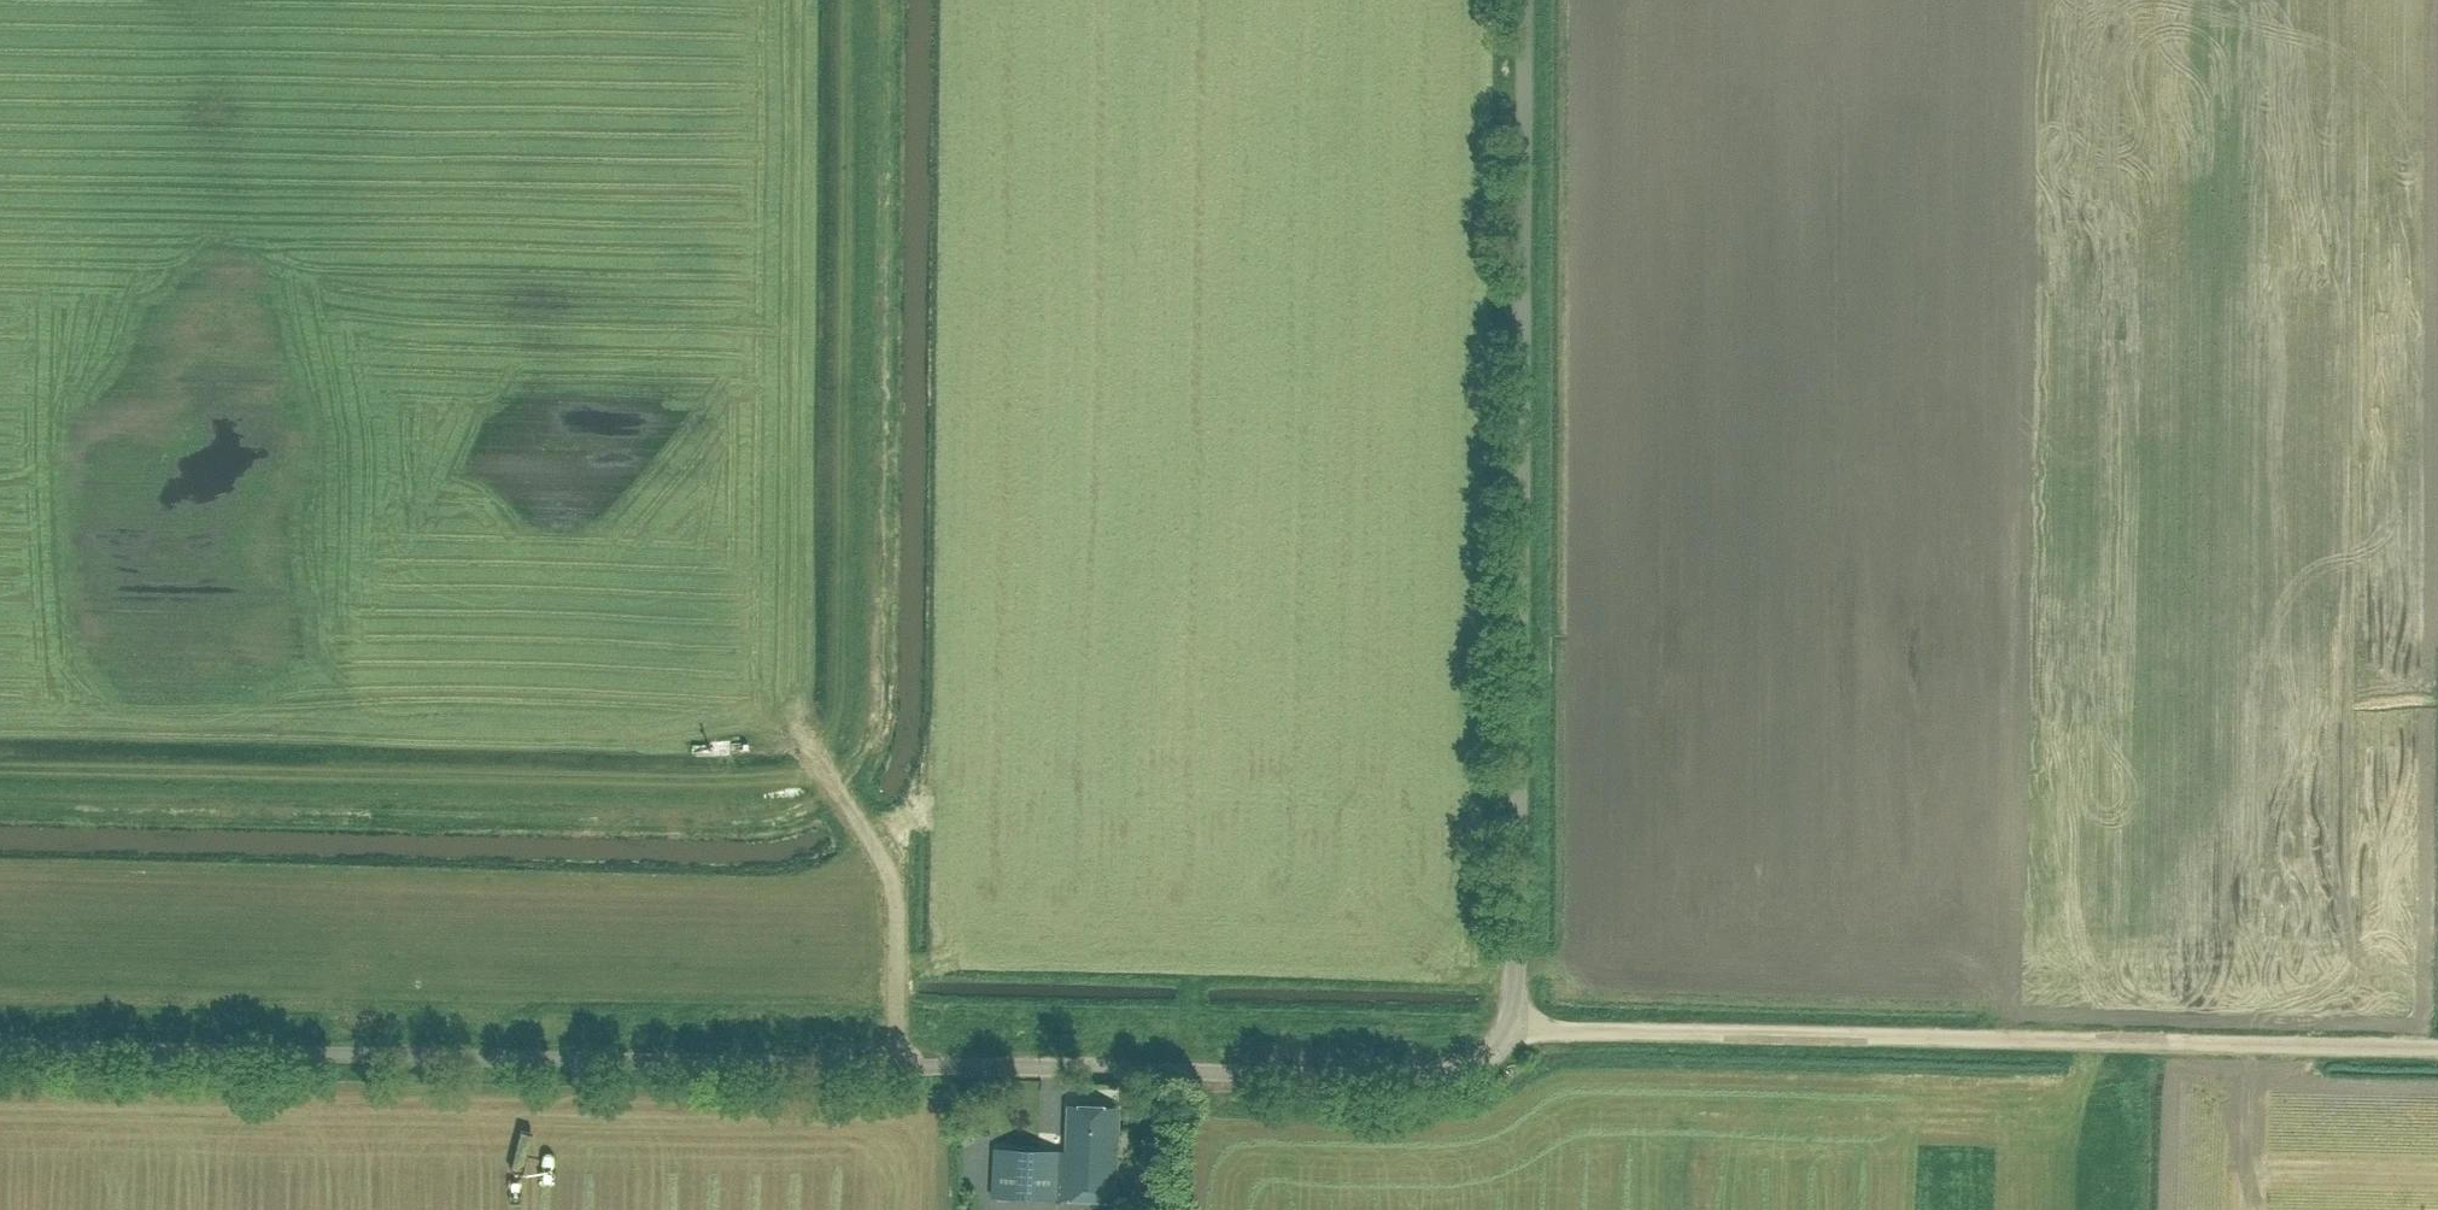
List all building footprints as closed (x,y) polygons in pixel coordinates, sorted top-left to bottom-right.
[(1118,1108),(1066,1106),(1065,1152),(993,1149),(991,1197),(1114,1202),(1118,1108)]
